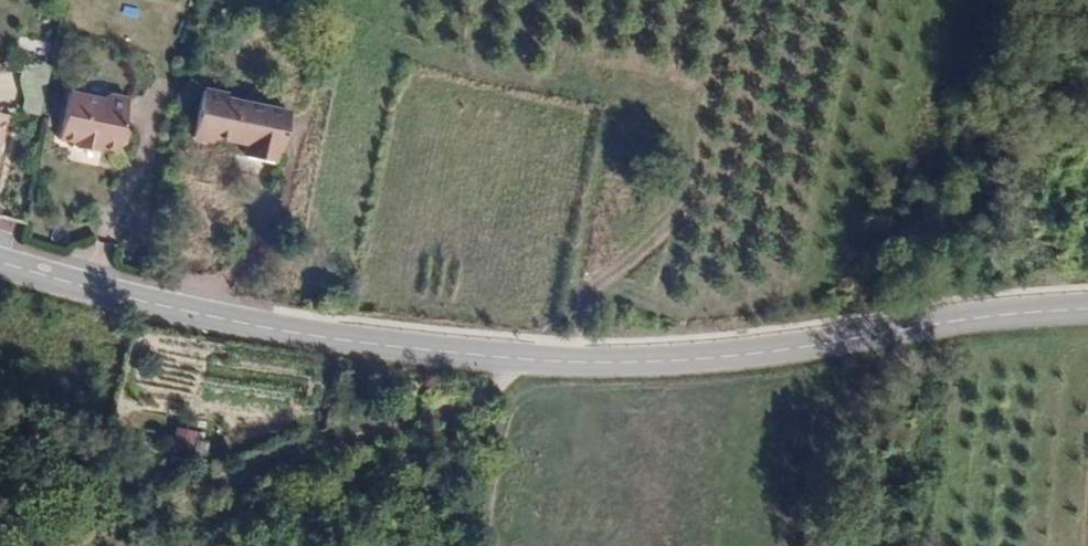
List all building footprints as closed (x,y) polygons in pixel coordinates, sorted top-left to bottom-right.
[(281,153),(289,115),(224,101),(225,95),(203,91),(193,140),(213,143),(214,138),(246,145),(244,155),(271,160),(273,151),(281,153)] [(77,144),(76,149),(94,153),(95,148),(114,152),(115,148),(121,144),(123,136),(119,129),(125,99),(105,95),(97,100),(66,94),(57,140),(77,144)] [(190,453),(192,429),(172,428),(171,452),(190,453)]
